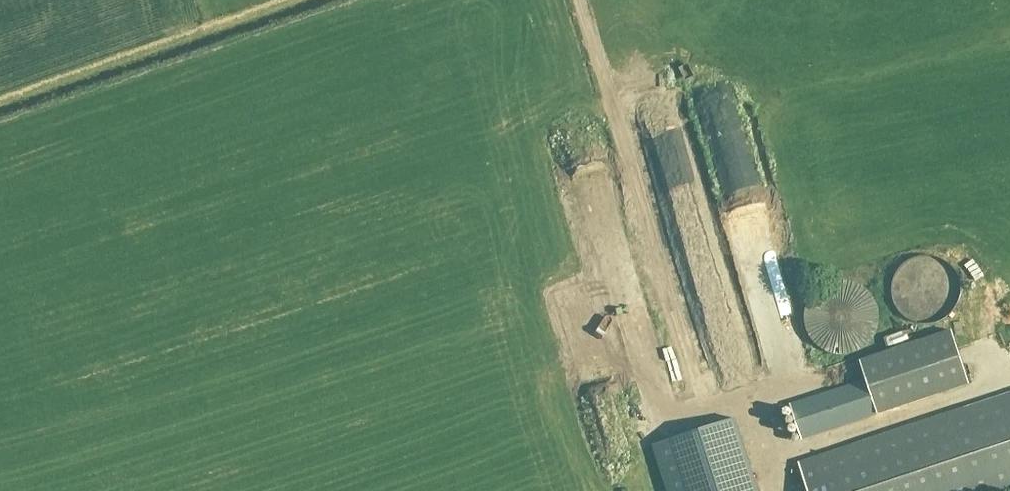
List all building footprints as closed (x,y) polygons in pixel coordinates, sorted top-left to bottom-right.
[(878,317),(878,313),(877,309),(876,306),(875,302),(874,299),(872,296),(869,293),(867,290),(864,288),(861,286),(858,284),(855,282),(851,281),(848,280),(844,279),(841,279),(837,279),(833,280),(830,281),(826,282),(823,284),(820,286),(817,288),(814,290),(812,293),(809,296),(807,299),(806,302),(805,306),(804,309),(803,313),(803,317),(803,320),(804,324),(805,328),(806,331),(807,334),(809,338),(812,341),(814,343),(817,346),(820,348),(823,350),(826,351),(830,353),(833,354),(837,354),(840,354),(844,354),(848,354),(851,353),(855,351),(858,350),(861,348),(864,346),(867,343),(869,341),(872,338),(874,334),(875,331),(876,328),(877,324),(878,320),(878,317)] [(712,291),(699,294),(709,339),(722,336),(712,291)] [(864,379),(789,405),(801,439),(964,384),(947,333),(858,361),(864,379)] [(1009,490),(1009,392),(798,462),(807,490),(1007,490),(1009,490)] [(667,490),(757,490),(734,418),(652,444),(667,490)]
